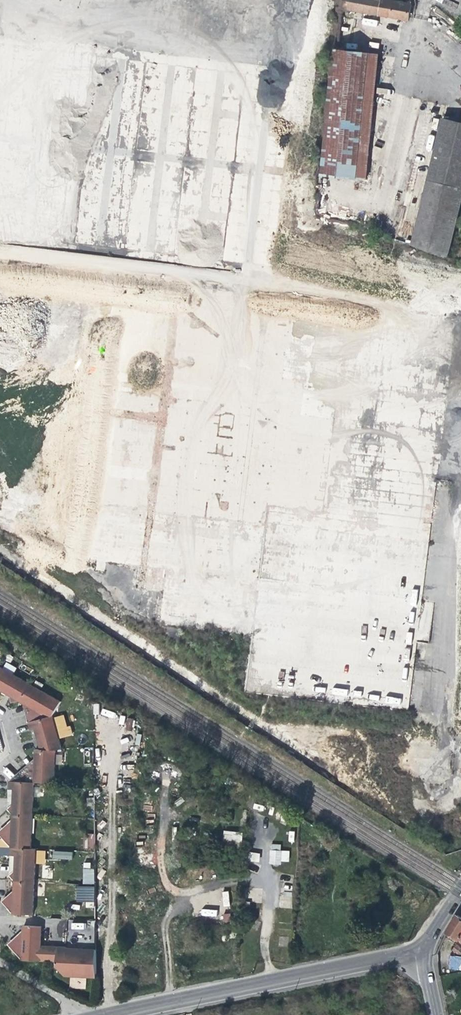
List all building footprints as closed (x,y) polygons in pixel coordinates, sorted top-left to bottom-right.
[(338,9),(341,9),(407,20),(410,4),(385,0),(340,0),(338,9)] [(332,51),(334,51),(337,51),(341,9),(338,9),(336,9),(332,51)] [(378,55),(337,51),(334,51),(321,176),(364,181),(378,55)] [(124,63),(71,242),(111,241),(130,257),(150,256),(150,255),(169,255),(197,222),(225,221),(227,259),(246,258),(246,240),(269,212),(269,204),(262,202),(266,190),(276,190),(262,185),(268,178),(268,176),(279,179),(288,149),(269,132),(268,106),(259,99),(252,108),(239,108),(238,78),(156,54),(155,54),(153,62),(124,63)] [(447,184),(460,127),(460,122),(444,118),(427,181),(446,186),(447,184)] [(447,184),(460,188),(460,127),(447,184)] [(460,198),(460,188),(447,184),(446,186),(427,181),(410,246),(446,258),(460,198)] [(34,916),(36,850),(31,850),(35,785),(53,785),(55,752),(61,751),(52,718),(61,704),(2,670),(0,674),(0,691),(12,698),(13,705),(20,703),(24,706),(31,732),(36,731),(41,752),(36,752),(35,761),(10,784),(10,792),(14,792),(14,806),(8,812),(13,817),(13,822),(0,833),(0,836),(12,849),(12,857),(17,857),(16,872),(10,877),(15,882),(15,891),(3,903),(14,915),(34,916)] [(333,687),(331,694),(346,698),(348,691),(333,687)] [(386,695),(384,703),(399,706),(401,699),(386,695)] [(102,709),(100,714),(113,718),(115,713),(102,709)] [(223,831),(223,845),(241,845),(241,832),(223,831)] [(94,849),(95,834),(86,833),(85,848),(94,849)] [(281,850),(281,844),(269,844),(269,863),(289,863),(289,850),(281,850)] [(259,862),(259,852),(249,853),(249,862),(259,862)] [(82,869),(83,884),(94,884),(94,869),(82,869)] [(94,901),(94,886),(75,887),(76,902),(94,901)] [(281,908),(292,908),(292,892),(281,892),(281,908)] [(217,917),(217,910),(201,908),(200,915),(217,917)] [(447,932),(459,939),(460,938),(460,939),(460,917),(457,915),(447,932)] [(96,978),(96,950),(67,950),(67,948),(42,948),(43,928),(25,927),(25,931),(9,946),(23,961),(57,962),(57,967),(65,977),(78,977),(78,974),(85,974),(85,977),(96,978)] [(449,955),(449,969),(460,969),(460,955),(449,955)]
